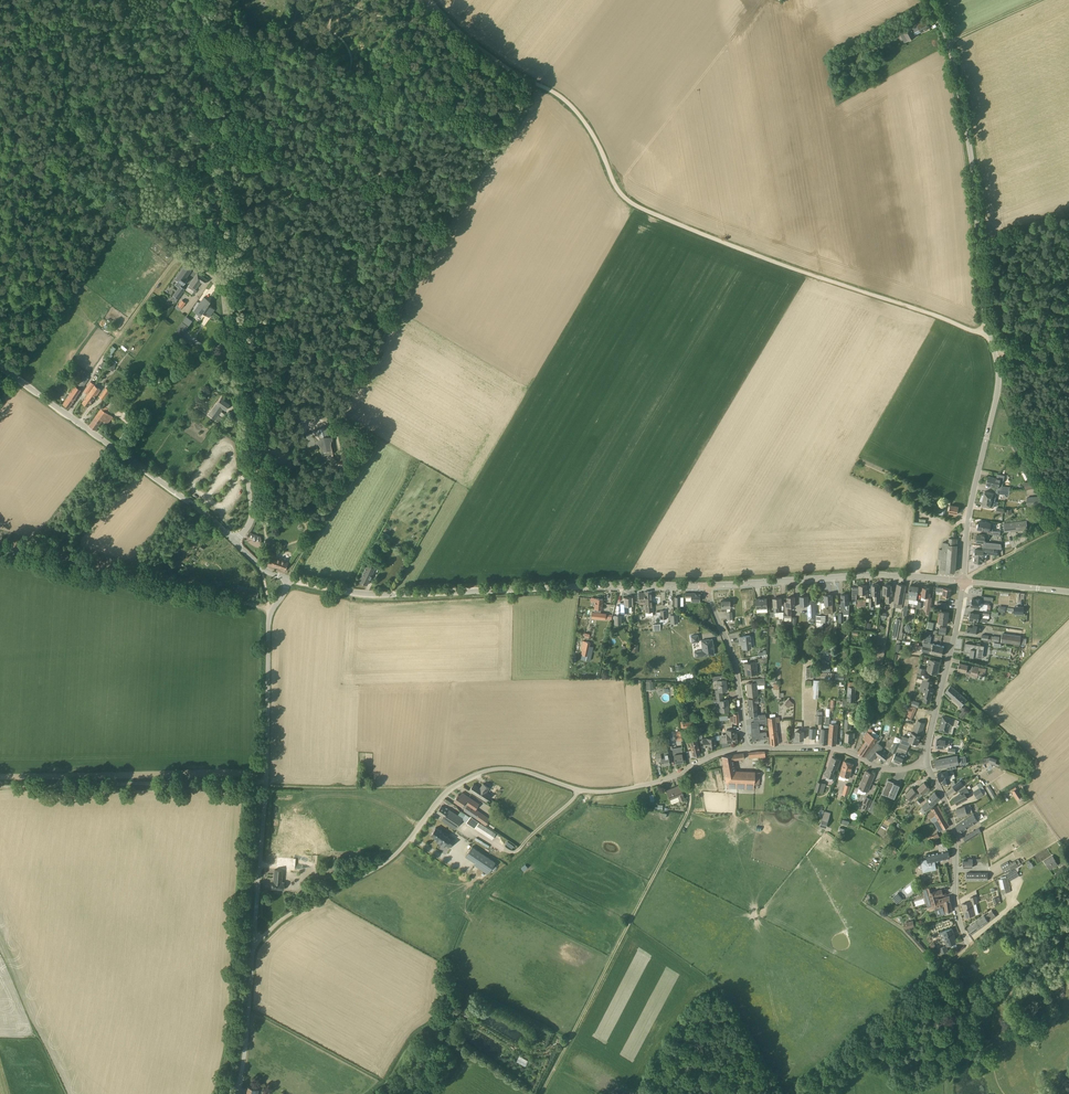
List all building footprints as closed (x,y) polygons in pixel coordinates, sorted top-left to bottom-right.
[(921,31),(922,32),(930,27),(926,20),(904,32),(908,40),(915,37),(914,35),(921,31)] [(192,270),(185,265),(176,279),(178,281),(175,285),(179,288),(181,285),(182,287),(188,279),(186,277),(192,270)] [(193,293),(194,290),(200,281),(205,284),(207,279),(197,273),(188,287),(188,286),(186,289),(192,294),(193,293)] [(182,287),(181,285),(179,288),(174,295),(174,296),(178,298),(185,289),(182,287)] [(215,309),(206,303),(208,300),(204,297),(194,311),(198,314),(201,311),(209,317),(210,317),(209,317),(214,309),(215,310),(215,309)] [(185,303),(182,301),(178,306),(177,305),(175,308),(179,311),(185,303)] [(176,331),(182,335),(189,326),(183,322),(176,331)] [(112,345),(105,355),(111,359),(113,355),(112,354),(116,348),(112,345)] [(89,379),(83,375),(71,392),(63,403),(69,408),(77,396),(81,390),(89,379)] [(91,381),(83,391),(87,394),(94,384),(91,381)] [(101,389),(94,385),(82,402),(88,407),(101,389)] [(111,390),(106,387),(99,396),(104,400),(111,390)] [(117,391),(113,389),(108,396),(111,399),(117,391)] [(223,408),(226,410),(231,402),(222,396),(213,408),(209,414),(220,421),(222,418),(218,414),(223,408)] [(108,413),(110,410),(103,405),(89,426),(95,430),(103,419),(108,423),(113,417),(108,413)] [(189,408),(186,413),(191,417),(195,412),(189,408)] [(316,432),(319,437),(318,438),(321,442),(319,443),(321,446),(323,455),(333,452),(331,444),(331,441),(329,441),(329,437),(328,437),(328,433),(329,433),(329,429),(322,427),(321,427),(316,432)] [(1024,472),(1028,479),(1032,477),(1029,470),(1024,472)] [(987,485),(998,487),(1000,479),(1004,480),(1005,476),(997,474),(996,478),(988,476),(987,485)] [(1032,480),(1024,482),(1025,489),(1034,487),(1032,480)] [(996,494),(985,491),(984,498),(995,501),(996,494)] [(1027,497),(1027,506),(1041,504),(1041,496),(1027,497)] [(984,498),(982,505),(993,508),(995,501),(984,498)] [(959,506),(950,505),(949,512),(957,514),(959,506)] [(978,529),(989,531),(990,530),(991,523),(979,521),(978,529)] [(1026,521),(1004,524),(1005,531),(1010,530),(1010,532),(1027,530),(1026,521)] [(985,538),(989,538),(989,535),(979,534),(979,535),(977,535),(976,541),(984,542),(985,538)] [(957,545),(957,538),(949,538),(949,543),(943,542),(942,549),(939,549),(938,559),(941,559),(941,569),(946,570),(946,571),(955,571),(957,545)] [(987,554),(994,554),(998,555),(998,548),(995,548),(988,547),(983,547),(983,550),(975,549),(974,556),(975,556),(974,562),(982,563),(982,561),(986,561),(987,554)] [(274,557),(275,553),(274,553),(268,550),(264,562),(285,570),(288,562),(274,557)] [(375,567),(370,565),(372,562),(369,561),(359,581),(367,584),(375,567)] [(879,590),(879,585),(878,585),(878,584),(875,584),(875,585),(872,585),(872,590),(873,590),(873,594),(875,594),(875,597),(875,603),(881,603),(882,590),(879,590)] [(906,585),(897,584),(894,607),(901,608),(902,603),(903,603),(906,585)] [(852,600),(852,605),(865,605),(866,600),(857,599),(857,594),(859,594),(864,594),(864,598),(868,598),(868,589),(866,589),(866,585),(859,585),(859,588),(852,587),(852,600)] [(892,590),(891,590),(891,585),(884,585),(883,594),(887,594),(887,602),(891,603),(891,594),(892,594),(892,590)] [(918,586),(910,585),(909,593),(909,599),(905,598),(904,604),(908,605),(908,603),(918,604),(918,602),(918,601),(916,600),(918,586)] [(951,588),(936,586),(935,590),(938,590),(938,592),(941,592),(940,595),(941,595),(940,599),(946,599),(946,596),(950,596),(951,588)] [(237,587),(236,592),(251,595),(257,597),(258,593),(237,587)] [(930,593),(929,593),(930,588),(923,587),(922,596),(921,600),(926,600),(925,609),(930,610),(932,597),(930,597),(930,593)] [(652,591),(644,591),(644,593),(639,593),(640,602),(645,602),(645,612),(653,612),(652,591)] [(700,594),(695,594),(695,593),(685,593),(685,597),(686,597),(686,601),(691,601),(700,601),(700,594)] [(849,594),(841,594),(842,609),(843,609),(843,612),(839,612),(839,622),(844,622),(844,614),(849,614),(849,607),(849,594)] [(832,595),(824,595),(825,602),(821,603),(822,609),(823,609),(824,613),(833,613),(832,595)] [(808,596),(800,596),(800,605),(808,605),(809,619),(815,619),(815,616),(813,616),(812,604),(814,604),(814,600),(808,600),(808,596)] [(606,609),(602,609),(603,599),(591,597),(591,601),(595,601),(593,614),(600,614),(599,619),(604,620),(604,617),(605,618),(606,609)] [(629,612),(632,612),(631,605),(632,605),(632,597),(624,597),(624,602),(621,602),(621,613),(629,613),(629,612)] [(784,611),(779,612),(779,606),(782,606),(781,597),(773,598),(774,612),(770,612),(770,616),(779,616),(779,618),(784,618),(784,616),(784,611)] [(784,611),(784,616),(792,617),(792,612),(789,612),(789,606),(795,606),(795,597),(787,597),(788,602),(785,602),(785,611),(784,611)] [(767,598),(756,599),(757,612),(762,612),(762,608),(767,607),(767,598)] [(990,604),(990,600),(981,599),(977,598),(977,599),(972,599),(971,606),(975,606),(974,608),(984,609),(985,604),(990,604)] [(728,607),(730,607),(730,600),(721,600),(721,611),(728,610),(728,607)] [(948,612),(940,611),(939,623),(947,624),(948,612)] [(977,624),(977,621),(978,621),(983,621),(987,622),(988,618),(979,617),(979,614),(970,612),(969,620),(972,620),(971,623),(977,624)] [(826,616),(817,616),(816,622),(816,627),(823,627),(823,623),(826,623),(826,616)] [(980,627),(977,626),(973,625),(973,627),(968,626),(967,633),(976,635),(977,631),(979,631),(980,627)] [(1021,636),(1002,634),(1002,638),(983,635),(982,639),(1001,641),(1001,642),(1020,644),(1021,636)] [(750,635),(739,636),(739,641),(742,641),(743,648),(751,648),(750,635)] [(944,646),(933,644),(930,643),(932,636),(925,635),(922,651),(942,655),(944,646)] [(703,650),(694,652),(695,657),(714,654),(714,649),(715,649),(714,644),(713,644),(712,639),(701,640),(703,650)] [(590,642),(583,640),(582,646),(584,647),(583,651),(580,651),(580,653),(582,654),(582,658),(586,659),(590,642)] [(983,653),(984,645),(980,645),(981,643),(977,643),(977,644),(975,644),(965,643),(964,652),(970,653),(970,656),(974,657),(979,658),(980,652),(983,653)] [(939,669),(938,669),(940,661),(930,659),(927,671),(938,673),(939,669)] [(756,662),(744,663),(745,674),(757,673),(756,662)] [(818,662),(818,671),(830,672),(831,662),(818,662)] [(986,669),(980,667),(960,662),(958,670),(966,672),(966,675),(977,678),(978,675),(985,676),(986,669)] [(716,696),(722,695),(722,691),(727,690),(726,679),(724,679),(724,675),(712,676),(713,681),(717,680),(718,689),(715,690),(716,696)] [(923,678),(920,690),(923,691),(922,695),(925,696),(924,701),(929,702),(933,687),(931,687),(933,681),(928,680),(923,678)] [(820,684),(823,684),(823,681),(814,680),(813,690),(814,690),(813,698),(818,698),(820,684)] [(757,695),(756,682),(753,682),(746,683),(747,696),(757,695)] [(856,682),(849,682),(848,701),(855,701),(856,682)] [(951,685),(945,691),(961,705),(967,699),(951,685)] [(722,695),(716,696),(717,702),(719,702),(720,712),(729,711),(728,699),(723,700),(722,695)] [(756,702),(758,702),(758,698),(748,699),(750,715),(757,714),(756,702)] [(789,699),(784,704),(788,708),(793,703),(789,699)] [(906,717),(912,720),(917,708),(911,705),(906,717)] [(776,721),(779,721),(779,716),(776,717),(768,717),(771,744),(778,744),(776,721)] [(955,718),(948,716),(947,720),(942,719),(939,730),(948,732),(951,733),(953,732),(954,727),(953,725),(955,718)] [(854,730),(851,730),(851,728),(851,719),(846,719),(845,732),(846,732),(845,740),(852,741),(853,737),(855,737),(855,732),(854,732),(854,730)] [(913,731),(921,734),(926,722),(918,719),(913,731)] [(753,735),(752,735),(752,740),(760,739),(760,738),(767,738),(766,732),(759,732),(758,722),(752,722),(753,735)] [(838,724),(830,723),(829,744),(836,745),(838,724)] [(829,729),(822,728),(820,743),(828,744),(829,729)] [(879,734),(870,728),(863,738),(866,740),(858,752),(865,756),(879,734)] [(737,733),(735,733),(735,729),(726,730),(727,742),(737,742),(737,733)] [(920,735),(913,733),(911,732),(910,738),(902,736),(900,742),(909,746),(911,741),(918,743),(920,735)] [(696,736),(689,738),(692,749),(689,750),(690,756),(700,754),(696,736)] [(715,737),(703,738),(704,747),(707,746),(708,748),(716,747),(715,737)] [(950,740),(940,739),(940,740),(937,739),(936,747),(944,748),(945,744),(950,744),(950,740)] [(881,749),(883,747),(877,742),(866,756),(872,761),(877,754),(885,760),(888,756),(881,749)] [(899,744),(895,742),(891,751),(895,753),(899,744)] [(898,753),(900,750),(906,753),(909,746),(900,742),(895,755),(892,761),(901,764),(904,756),(898,753)] [(682,746),(672,748),(673,754),(674,754),(675,762),(683,761),(682,753),(683,753),(682,746)] [(667,752),(664,752),(664,757),(661,758),(660,753),(656,753),(657,761),(661,760),(662,764),(670,763),(669,757),(668,757),(667,752)] [(744,758),(743,753),(722,756),(727,782),(727,787),(754,788),(754,783),(759,784),(759,772),(735,770),(733,759),(744,758)] [(833,767),(837,769),(840,759),(832,756),(826,774),(834,777),(835,773),(831,772),(833,767)] [(958,756),(935,760),(937,768),(959,763),(959,762),(961,762),(961,765),(967,764),(965,756),(960,757),(958,758),(958,756)] [(997,759),(990,757),(988,763),(995,765),(997,759)] [(853,763),(844,760),(840,774),(849,777),(853,763)] [(875,774),(866,770),(863,777),(859,787),(859,788),(857,792),(862,794),(866,794),(867,791),(868,791),(875,774)] [(949,775),(954,773),(953,770),(938,773),(940,781),(943,780),(944,784),(950,782),(949,775)] [(882,793),(888,796),(889,795),(895,797),(900,786),(900,785),(888,780),(882,793)] [(960,780),(953,786),(957,791),(964,785),(961,780),(960,780)] [(825,784),(818,782),(815,790),(822,792),(825,784)] [(930,787),(924,782),(916,791),(913,788),(906,795),(911,800),(916,795),(919,798),(930,787)] [(483,783),(480,788),(474,784),(469,790),(486,801),(490,794),(486,792),(489,787),(483,783)] [(682,793),(683,793),(679,785),(666,790),(670,798),(672,803),(684,798),(682,793)] [(989,785),(986,787),(993,799),(996,797),(989,785)] [(968,798),(966,794),(969,793),(966,787),(960,791),(961,793),(954,797),(957,803),(968,798)] [(1013,791),(1017,799),(1022,796),(1017,789),(1013,791)] [(940,798),(935,792),(927,800),(928,802),(920,810),(923,814),(926,811),(940,798)] [(470,799),(462,793),(460,796),(459,795),(455,800),(460,804),(462,805),(464,802),(467,803),(470,799)] [(922,801),(919,798),(914,804),(917,806),(922,801)] [(970,804),(956,808),(959,816),(972,812),(970,804)] [(486,825),(490,818),(472,806),(471,807),(467,805),(466,806),(464,810),(480,822),(486,825)] [(938,805),(931,809),(933,811),(929,813),(940,831),(949,826),(938,805)] [(462,819),(466,822),(467,821),(469,817),(460,811),(458,815),(445,806),(444,808),(441,806),(437,811),(443,816),(441,819),(455,829),(462,819)] [(513,812),(503,807),(500,812),(511,817),(513,812)] [(978,821),(974,814),(956,825),(960,832),(978,821)] [(828,819),(822,817),(820,826),(826,828),(828,819)] [(479,822),(475,828),(492,839),(496,833),(479,822)] [(436,827),(431,834),(437,839),(436,840),(445,846),(447,843),(451,846),(455,840),(450,837),(450,838),(442,833),(442,832),(436,827)] [(966,842),(982,832),(979,827),(964,837),(966,842)] [(932,841),(940,836),(938,832),(929,837),(932,841)] [(477,837),(475,839),(488,847),(489,845),(477,837)] [(948,846),(947,846),(946,842),(938,844),(939,852),(926,854),(927,859),(924,860),(926,868),(936,866),(935,861),(950,858),(948,846)] [(496,862),(472,846),(465,856),(475,863),(473,865),(487,874),(496,862)] [(1058,864),(1059,864),(1053,855),(1052,856),(1029,871),(1034,880),(1058,864)] [(277,869),(275,869),(274,881),(273,881),(272,888),(284,889),(284,882),(282,882),(283,870),(295,871),(296,859),(277,857),(277,865),(277,869)] [(982,858),(973,858),(969,858),(969,860),(963,860),(963,867),(973,867),(973,863),(982,863),(982,858)] [(1005,873),(1013,869),(1009,863),(1008,861),(1001,865),(1005,873)] [(988,872),(967,873),(967,881),(988,880),(988,872)] [(1008,878),(999,880),(1001,893),(1006,893),(1011,891),(1008,878)] [(297,894),(303,899),(311,888),(306,884),(297,894)] [(941,890),(936,891),(933,892),(931,887),(923,889),(925,894),(927,894),(929,900),(931,899),(932,905),(928,906),(930,910),(939,907),(937,900),(939,899),(938,896),(943,895),(941,890)] [(903,899),(899,895),(894,899),(897,903),(903,899)] [(950,895),(939,899),(937,900),(939,907),(940,911),(942,912),(946,910),(946,911),(952,909),(950,895)] [(973,903),(978,902),(976,896),(970,897),(971,901),(962,904),(964,911),(965,911),(966,916),(975,914),(973,903)] [(996,916),(992,911),(985,916),(984,915),(967,927),(972,933),(996,916)] [(913,920),(904,923),(906,928),(915,926),(913,920)] [(955,943),(953,935),(954,935),(952,928),(943,931),(948,945),(955,943)] [(947,945),(939,948),(941,953),(949,950),(947,945)] [(519,1056),(517,1061),(526,1065),(528,1060),(519,1056)]
